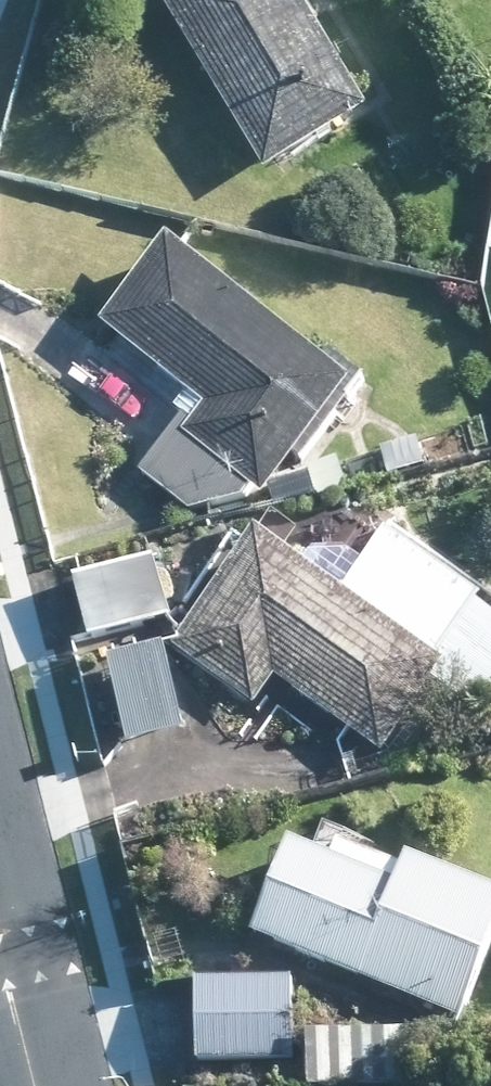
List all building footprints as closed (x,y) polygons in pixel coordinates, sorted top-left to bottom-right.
[(301,0),(159,0),(261,171),(365,109),(361,102),(311,18),(301,0)] [(346,399),(361,378),(325,351),(318,358),(164,237),(97,321),(122,340),(187,391),(172,409),(180,415),(136,471),(142,474),(176,502),(188,510),(239,498),(248,486),(259,495),(277,472),(339,394),(346,399)] [(386,475),(422,468),(417,439),(410,440),(395,443),(381,446),(386,475)] [(355,451),(341,455),(347,479),(379,472),(374,448),(368,449),(355,451)] [(317,495),(337,489),(343,487),(334,458),(308,467),(317,495)] [(490,678),(490,613),(474,601),(478,596),(384,527),(338,590),(253,527),(182,624),(168,643),(253,706),(274,677),(346,731),(377,753),(439,667),(444,672),(435,685),(468,708),(477,697),(490,706),(490,682),(489,681),(490,678)] [(170,617),(160,580),(152,548),(69,569),(75,593),(87,638),(170,617)] [(184,732),(171,677),(163,643),(104,658),(124,745),(184,732)] [(490,931),(490,890),(404,853),(399,864),(336,839),(328,856),(285,838),(246,930),(373,986),(369,994),(364,1006),(389,1016),(416,1028),(425,1007),(453,1019),(490,931)] [(292,1060),(292,991),(291,976),(249,977),(241,977),(194,976),(194,990),(194,1061),(292,1060)] [(406,1085),(407,1050),(406,1031),(347,1032),(331,1031),(303,1031),(303,1085),(406,1085)]
